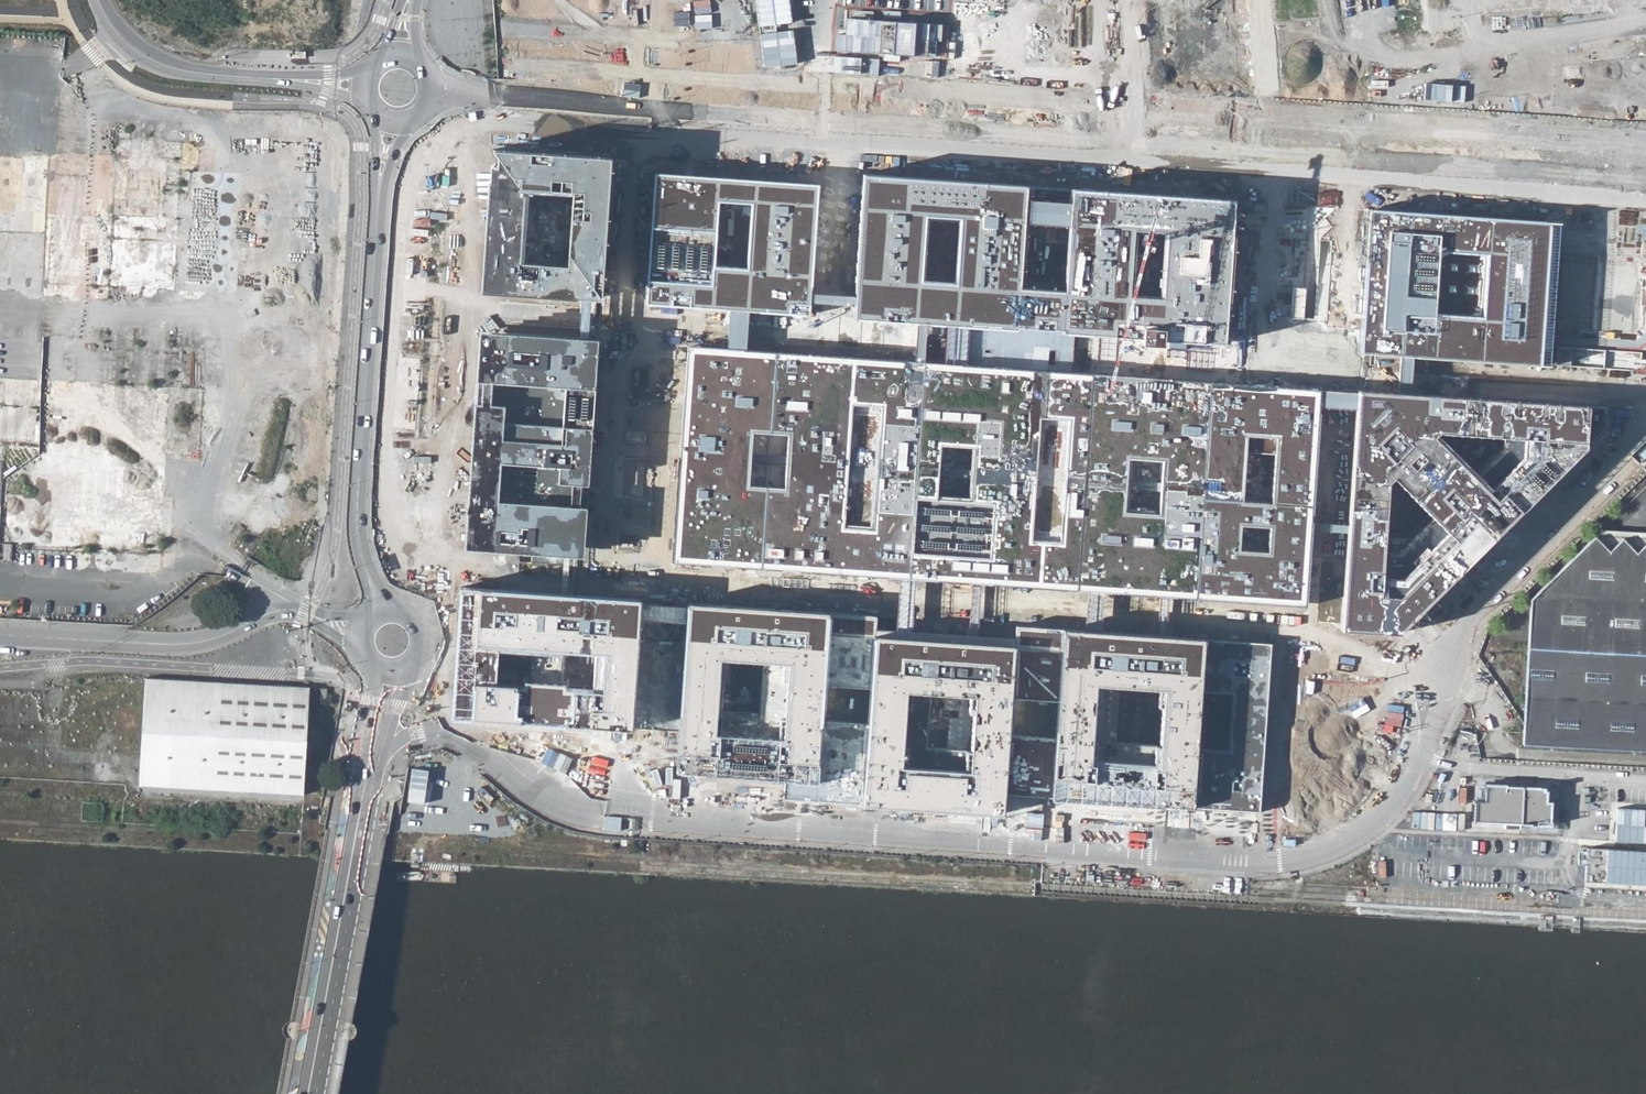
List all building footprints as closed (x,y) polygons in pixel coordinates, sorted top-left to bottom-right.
[(580,300),(590,300),(601,300),(611,158),(492,151),(480,294),(580,300)] [(1162,295),(1159,343),(1157,361),(1239,366),(1242,314),(1248,203),(1250,171),(1170,167),(1168,195),(1166,232),(1162,295)] [(810,316),(810,302),(811,293),(819,184),(655,173),(645,303),(730,309),(749,310),(810,316)] [(1021,288),(1024,223),(1025,200),(1026,186),(863,175),(855,295),(855,304),(854,317),(918,323),(927,324),(947,325),(957,325),(1018,329),(1019,326),(1021,288)] [(1070,202),(1025,200),(1024,223),(1069,226),(1065,291),(1021,288),(1019,326),(1063,328),(1063,332),(1078,333),(1100,334),(1123,335),(1142,337),(1142,342),(1159,343),(1162,295),(1131,293),(1134,230),(1166,232),(1168,195),(1071,190),(1070,202)] [(1332,209),(1248,203),(1242,314),(1326,319),(1332,209)] [(1360,354),(1400,356),(1413,357),(1549,365),(1560,222),(1367,208),(1360,354)] [(855,295),(811,293),(810,302),(855,304),(855,295)] [(587,338),(590,300),(580,300),(578,338),(587,338)] [(746,349),(749,310),(730,309),(727,348),(746,349)] [(927,324),(918,323),(916,361),(924,361),(927,324)] [(957,325),(947,325),(945,363),(954,363),(957,325)] [(595,389),(596,374),(598,339),(587,338),(578,338),(480,331),(477,380),(483,381),(482,404),(476,404),(465,549),(563,556),(570,556),(583,557),(587,506),(498,500),(501,462),(559,467),(558,483),(588,484),(595,389)] [(1100,334),(1078,333),(1076,371),(1097,373),(1100,334)] [(1142,337),(1123,335),(1120,374),(1140,376),(1142,342),(1142,337)] [(1320,406),(1321,389),(1321,388),(1140,376),(1120,374),(1097,373),(1076,371),(954,363),(945,363),(924,361),(916,361),(746,349),(727,348),(688,345),(686,379),(684,394),(674,561),(718,564),(735,565),(791,569),(801,570),(900,577),(916,578),(975,583),(985,583),(1092,590),(1108,591),(1163,595),(1173,595),(1306,604),(1312,531),(1313,522),(1320,406)] [(1413,357),(1400,356),(1398,392),(1410,392),(1413,357)] [(686,379),(596,374),(595,389),(684,394),(686,379)] [(1356,391),(1321,389),(1320,406),(1355,408),(1356,391)] [(1348,533),(1342,628),(1400,631),(1585,449),(1588,405),(1410,392),(1398,392),(1356,389),(1356,391),(1355,408),(1348,525),(1348,533)] [(1348,525),(1313,522),(1312,531),(1348,533),(1348,525)] [(1531,599),(1524,724),(1523,745),(1645,752),(1645,533),(1604,529),(1531,599)] [(570,556),(563,556),(561,592),(568,593),(570,556)] [(735,565),(718,564),(716,604),(733,605),(735,565)] [(801,570),(791,569),(789,609),(798,610),(801,570)] [(916,578),(900,577),(897,636),(913,637),(916,578)] [(985,583),(975,583),(971,642),(981,642),(985,583)] [(640,605),(640,598),(568,593),(561,592),(460,587),(452,717),(632,730),(639,618),(640,605)] [(1108,591),(1092,590),(1089,630),(1106,631),(1108,591)] [(1173,595),(1163,595),(1161,635),(1170,636),(1173,595)] [(716,604),(686,602),(686,608),(685,621),(675,774),(784,781),(783,798),(862,804),(867,723),(822,721),(825,687),(869,690),(873,635),(874,615),(830,612),(798,610),(789,609),(733,605),(716,604)] [(686,608),(640,605),(639,618),(685,621),(686,608)] [(873,635),(869,690),(867,723),(862,804),(1004,813),(1004,794),(1051,798),(1054,738),(1009,735),(1011,699),(1056,701),(1061,628),(1015,625),(1014,644),(981,642),(971,642),(913,637),(897,636),(873,635)] [(1260,812),(1272,643),(1204,638),(1170,636),(1161,635),(1106,631),(1089,630),(1061,628),(1056,701),(1054,738),(1051,798),(1260,812)] [(311,686),(147,676),(140,787),(304,796),(311,686)] [(1555,785),(1480,780),(1478,815),(1553,820),(1555,785)] [(1615,802),(1613,835),(1645,837),(1645,804),(1615,802)] [(1459,812),(1418,810),(1417,825),(1458,827),(1459,812)] [(1616,846),(1614,879),(1645,880),(1645,847),(1616,846)]
